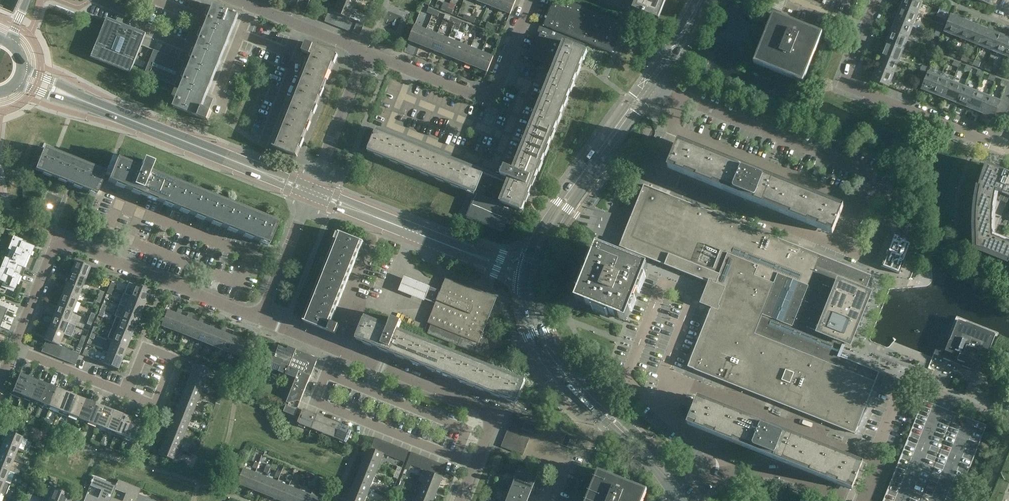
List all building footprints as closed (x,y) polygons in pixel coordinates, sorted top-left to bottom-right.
[(503,0),(490,0),(488,5),(499,9),(503,0)] [(499,9),(511,14),(516,0),(503,0),(499,9)] [(624,23),(565,0),(553,0),(546,17),(545,18),(546,19),(543,26),(549,28),(546,35),(540,33),(530,58),(553,67),(563,42),(566,43),(583,50),(586,43),(612,53),(615,45),(624,23)] [(633,9),(658,19),(666,0),(636,0),(633,9)] [(900,8),(917,15),(922,2),(917,0),(903,0),(900,8)] [(350,18),(354,7),(339,1),(338,3),(336,10),(330,8),(329,12),(334,15),(335,13),(350,18)] [(784,7),(773,2),(771,8),(782,12),(784,7)] [(207,96),(239,15),(236,14),(237,13),(235,13),(235,14),(214,6),(190,67),(182,87),(174,107),(208,121),(212,111),(205,109),(210,97),(207,96)] [(913,27),(917,15),(900,8),(896,20),(913,27)] [(331,24),(334,15),(329,12),(325,22),(331,24)] [(341,15),(335,13),(334,15),(331,24),(336,26),(341,15)] [(803,83),(822,34),(773,14),(753,63),(803,83)] [(957,36),(963,19),(951,14),(944,31),(957,36)] [(346,17),(341,15),(336,26),(342,28),(346,17)] [(946,20),(945,20),(937,16),(935,21),(944,25),(946,20)] [(350,18),(346,17),(342,28),(347,30),(352,19),(350,18)] [(92,57),(131,73),(146,34),(107,18),(92,57)] [(357,22),(352,19),(347,30),(353,33),(357,22)] [(969,41),(975,24),(963,19),(957,36),(969,41)] [(908,39),(913,27),(896,20),(891,32),(908,39)] [(358,22),(353,33),(360,35),(364,24),(358,22)] [(981,46),(987,29),(975,24),(969,41),(981,46)] [(420,45),(426,30),(415,25),(409,40),(420,45)] [(993,51),(999,34),(987,29),(981,46),(993,51)] [(431,49),(437,34),(426,30),(420,45),(431,49)] [(903,50),(908,39),(891,32),(886,44),(903,50)] [(443,54),(449,39),(437,34),(431,49),(443,54)] [(1008,44),(1008,38),(999,34),(993,51),(1005,55),(1008,44)] [(454,58),(460,43),(449,39),(443,54),(454,58)] [(306,42),(306,43),(303,52),(310,55),(274,146),(273,146),(273,147),(297,156),(301,148),(305,139),(304,139),(307,131),(308,132),(311,123),(311,122),(314,114),(315,115),(318,106),(317,106),(321,97),(321,98),(325,89),(324,89),(327,81),(328,81),(332,72),(331,72),(334,64),(335,64),(338,55),(337,55),(306,42)] [(465,63),(471,48),(460,43),(454,58),(465,63)] [(555,125),(584,52),(585,50),(583,50),(566,43),(526,144),(515,171),(511,170),(511,169),(505,166),(501,176),(505,177),(507,178),(508,178),(512,179),(505,196),(502,203),(513,207),(521,211),(531,186),(546,147),(555,125)] [(898,62),(903,50),(886,44),(881,56),(898,62)] [(476,67),(482,52),(471,48),(465,63),(476,67)] [(184,64),(185,62),(184,61),(184,62),(154,50),(144,74),(174,86),(175,86),(176,85),(182,87),(190,67),(184,64)] [(493,57),(482,52),(476,67),(487,72),(493,57)] [(893,74),(898,62),(881,56),(877,67),(893,74)] [(889,87),(893,74),(877,67),(872,80),(889,87)] [(934,94),(941,77),(928,72),(922,89),(934,94)] [(946,99),(953,82),(941,77),(934,94),(946,99)] [(958,103),(965,87),(953,82),(946,99),(958,103)] [(970,108),(977,91),(965,87),(958,103),(970,108)] [(982,113),(989,96),(977,91),(970,108),(982,113)] [(997,110),(999,104),(1000,101),(989,96),(982,113),(994,118),(995,116),(997,110)] [(1001,99),(1000,101),(999,104),(1008,108),(1008,102),(1001,99)] [(1008,113),(1008,108),(999,104),(997,110),(1008,115),(1008,113)] [(1006,120),(1008,115),(997,110),(995,116),(1006,120)] [(475,193),(479,181),(481,177),(482,178),(483,174),(482,174),(483,171),(377,129),(376,131),(368,150),(368,152),(375,155),(375,156),(383,159),(384,158),(391,161),(390,162),(398,165),(399,164),(406,167),(405,168),(414,171),(414,170),(421,173),(421,174),(429,177),(429,176),(436,179),(436,180),(444,183),(445,182),(452,185),(451,186),(459,189),(460,188),(467,191),(466,192),(474,195),(475,193)] [(843,207),(678,141),(669,166),(749,197),(834,231),(842,210),(843,207)] [(100,180),(105,168),(74,156),(44,144),(42,146),(35,165),(34,167),(42,170),(42,171),(50,174),(50,173),(57,176),(57,177),(65,180),(65,179),(72,182),(72,183),(80,186),(81,185),(88,188),(87,189),(95,192),(96,190),(97,190),(100,180)] [(112,156),(106,172),(105,175),(109,176),(108,180),(108,181),(115,184),(115,185),(124,189),(124,188),(131,191),(131,192),(140,195),(140,194),(147,197),(147,198),(156,202),(156,201),(163,203),(163,205),(172,208),(172,207),(179,210),(179,211),(188,215),(188,213),(195,216),(195,217),(203,221),(204,220),(211,223),(210,224),(219,227),(220,226),(227,229),(227,230),(235,234),(236,232),(243,235),(242,237),(251,240),(252,239),(259,242),(258,243),(267,246),(268,244),(269,244),(276,225),(277,222),(149,171),(153,163),(143,160),(141,166),(140,168),(112,156)] [(892,160),(888,171),(895,174),(899,162),(892,160)] [(1008,262),(1008,261),(1008,243),(992,236),(1008,196),(1008,197),(1008,173),(985,163),(983,168),(982,173),(980,178),(979,183),(978,188),(976,193),(976,197),(975,200),(975,203),(974,208),(974,213),(974,217),(973,221),(973,225),(973,228),(974,248),(1008,262)] [(848,348),(878,273),(826,252),(824,257),(670,195),(672,191),(646,180),(632,216),(628,226),(623,224),(622,224),(620,224),(619,225),(618,225),(618,226),(617,226),(617,227),(617,228),(617,229),(617,230),(617,231),(617,232),(618,232),(619,233),(620,233),(630,237),(629,238),(630,239),(630,238),(635,240),(635,244),(640,246),(642,243),(649,246),(650,247),(650,246),(660,250),(670,254),(669,254),(670,255),(670,254),(680,258),(692,228),(809,275),(813,284),(795,328),(848,348)] [(513,207),(502,203),(484,196),(487,187),(479,184),(480,182),(479,181),(475,193),(476,193),(466,216),(475,220),(504,231),(513,207)] [(304,321),(303,321),(335,334),(339,325),(331,322),(363,242),(363,243),(364,242),(339,232),(338,232),(303,320),(304,321)] [(882,266),(900,274),(913,240),(895,233),(882,266)] [(6,248),(2,257),(7,259),(6,260),(24,267),(28,255),(30,256),(34,247),(21,242),(22,240),(13,236),(8,249),(6,248)] [(729,254),(718,250),(698,242),(690,263),(690,262),(700,266),(710,270),(709,270),(710,271),(721,275),(729,278),(738,258),(729,254)] [(644,277),(648,267),(597,247),(594,257),(591,256),(587,267),(589,268),(586,275),(584,274),(577,291),(579,291),(576,301),(593,309),(593,311),(607,316),(608,314),(626,321),(630,312),(632,312),(636,302),(634,301),(637,293),(640,294),(646,278),(644,277)] [(874,382),(878,373),(878,372),(839,357),(768,328),(764,321),(762,314),(778,274),(738,258),(729,278),(730,279),(726,288),(726,289),(722,298),(718,297),(717,302),(715,306),(718,308),(717,308),(718,309),(714,318),(714,319),(710,328),(709,329),(710,329),(706,338),(706,339),(702,348),(701,349),(702,349),(698,359),(698,358),(694,368),(693,369),(694,369),(713,377),(714,377),(734,385),(733,385),(734,385),(754,393),(753,393),(754,393),(774,401),(794,409),(814,417),(815,417),(834,425),(835,425),(854,432),(854,433),(855,433),(855,432),(858,423),(859,423),(859,422),(858,422),(862,413),(863,412),(862,412),(866,403),(867,403),(867,402),(866,402),(870,393),(871,392),(870,392),(874,383),(875,383),(875,382),(874,382)] [(24,267),(6,260),(5,263),(3,262),(0,269),(0,281),(2,282),(2,284),(15,289),(18,281),(20,281),(25,268),(24,267)] [(75,261),(71,272),(86,278),(90,267),(75,261)] [(81,289),(86,278),(71,272),(66,283),(81,289)] [(430,285),(404,275),(398,289),(424,299),(430,285)] [(437,301),(428,323),(431,324),(427,334),(457,346),(475,353),(489,358),(490,354),(485,326),(497,298),(485,293),(446,278),(441,291),(429,286),(425,296),(437,301)] [(77,301),(81,289),(66,283),(62,295),(77,301)] [(145,301),(149,291),(149,290),(130,283),(125,294),(130,295),(145,301)] [(72,312),(77,301),(62,295),(57,306),(72,312)] [(140,313),(145,301),(130,295),(125,307),(140,313)] [(172,330),(178,315),(176,314),(169,311),(171,306),(167,304),(164,310),(167,311),(161,326),(172,330)] [(68,323),(72,312),(57,306),(53,317),(68,323)] [(136,324),(140,313),(125,307),(121,318),(136,324)] [(183,335),(189,319),(187,318),(180,316),(182,310),(178,309),(176,314),(178,315),(172,330),(183,335)] [(200,324),(198,323),(191,320),(193,315),(189,313),(187,318),(189,319),(183,335),(194,339),(200,324)] [(131,335),(136,324),(121,318),(116,316),(112,327),(131,335)] [(63,334),(68,323),(53,317),(48,328),(63,334)] [(211,328),(209,327),(202,325),(204,319),(200,317),(198,323),(200,324),(194,339),(206,343),(211,328)] [(525,383),(526,380),(444,348),(398,330),(401,321),(392,318),(389,324),(389,326),(365,317),(364,319),(356,338),(357,338),(356,339),(364,342),(364,344),(372,347),(373,346),(380,349),(379,350),(388,354),(389,353),(396,356),(395,357),(405,360),(405,359),(412,362),(412,363),(420,367),(421,366),(428,368),(428,369),(437,373),(437,372),(444,375),(444,376),(452,379),(453,378),(460,381),(460,382),(468,386),(469,385),(476,387),(476,389),(485,392),(485,391),(492,394),(492,395),(501,399),(501,397),(505,399),(510,401),(509,402),(516,405),(517,402),(525,383)] [(970,369),(971,368),(980,371),(995,335),(958,321),(944,357),(951,360),(952,356),(958,359),(958,360),(965,363),(964,366),(962,365),(962,366),(970,369)] [(223,333),(220,332),(213,329),(215,324),(211,322),(209,327),(211,328),(206,343),(217,348),(223,333)] [(234,337),(231,336),(224,333),(227,328),(222,326),(220,332),(223,333),(217,348),(228,352),(234,337)] [(127,346),(131,335),(112,327),(107,339),(112,340),(127,346)] [(59,345),(63,334),(48,328),(44,339),(46,340),(51,342),(57,344),(59,345)] [(233,331),(231,336),(234,337),(228,352),(239,356),(245,342),(236,338),(238,332),(233,331)] [(47,353),(51,342),(46,340),(42,351),(47,353)] [(123,357),(127,346),(112,340),(108,351),(123,357)] [(52,355),(57,344),(51,342),(47,353),(52,355)] [(62,347),(59,345),(57,344),(52,355),(58,358),(62,347)] [(289,403),(288,405),(298,408),(300,402),(317,361),(313,360),(315,357),(289,346),(287,349),(279,346),(276,354),(271,352),(265,366),(272,368),(296,378),(286,402),(289,403)] [(64,360),(68,349),(62,347),(58,358),(64,360)] [(69,362),(74,351),(68,349),(64,360),(69,362)] [(79,353),(74,351),(69,362),(75,365),(79,353)] [(123,357),(108,351),(103,363),(118,369),(123,357)] [(183,376),(188,378),(189,376),(205,382),(209,371),(194,364),(190,374),(185,372),(183,376)] [(22,396),(30,377),(21,373),(20,372),(12,392),(13,393),(13,392),(22,396)] [(200,393),(205,382),(189,376),(188,378),(186,385),(180,383),(179,387),(184,389),(185,387),(200,393)] [(32,399),(39,381),(30,377),(22,396),(32,399)] [(890,385),(891,384),(891,382),(891,381),(890,379),(889,379),(887,378),(886,378),(884,378),(883,379),(882,381),(882,382),(882,383),(883,385),(884,386),(885,387),(886,387),(888,387),(889,386),(890,385)] [(41,403),(48,384),(39,381),(32,399),(41,403)] [(50,407),(58,388),(48,384),(41,403),(50,407)] [(196,404),(200,393),(185,387),(184,389),(181,396),(176,394),(174,398),(180,400),(180,398),(196,404)] [(59,410),(67,392),(58,388),(50,407),(59,410)] [(905,399),(914,403),(917,393),(909,390),(905,399)] [(69,414),(76,396),(67,392),(59,410),(69,414)] [(78,418),(86,399),(76,396),(69,414),(78,418)] [(192,415),(196,404),(180,398),(180,400),(177,407),(172,405),(170,409),(175,411),(176,409),(192,415)] [(88,422),(95,403),(86,399),(78,418),(88,422)] [(697,400),(692,413),(688,422),(762,451),(853,488),(856,482),(862,466),(781,434),(780,436),(778,435),(778,433),(697,400)] [(923,400),(899,460),(898,463),(893,476),(883,500),(957,500),(987,425),(923,400)] [(97,425),(104,407),(95,403),(88,422),(97,425)] [(295,416),(298,408),(288,405),(287,404),(284,411),(295,416)] [(106,429),(114,411),(104,407),(97,425),(106,429)] [(187,427),(192,415),(176,409),(175,411),(173,419),(167,417),(166,421),(171,423),(172,420),(187,427)] [(312,428),(316,416),(317,414),(303,409),(299,417),(298,422),(299,423),(299,424),(300,424),(299,426),(305,428),(306,426),(312,428)] [(116,433),(123,414),(114,411),(106,429),(116,433)] [(515,413),(513,418),(525,423),(527,418),(515,413)] [(125,436),(132,418),(123,414),(116,433),(125,436)] [(322,435),(328,421),(329,419),(317,414),(316,416),(312,428),(317,431),(317,433),(322,435)] [(141,422),(132,418),(125,436),(134,440),(134,441),(142,421),(141,421),(141,422)] [(522,429),(525,423),(513,418),(510,424),(521,429),(522,429)] [(335,438),(340,426),(340,424),(329,419),(328,421),(322,435),(329,438),(329,435),(335,438)] [(183,438),(187,427),(172,420),(171,423),(168,430),(163,428),(161,432),(167,434),(167,432),(183,438)] [(523,429),(534,433),(536,426),(525,422),(523,429)] [(540,436),(544,425),(538,422),(534,434),(540,436)] [(340,424),(340,426),(335,438),(341,440),(340,442),(346,445),(347,442),(350,434),(352,430),(351,430),(352,428),(340,424)] [(519,434),(521,429),(510,424),(508,430),(519,434)] [(545,438),(549,427),(544,425),(540,436),(545,438)] [(550,440),(555,429),(549,427),(545,438),(550,440)] [(532,433),(522,429),(521,429),(519,434),(530,439),(532,433)] [(556,442),(560,431),(555,429),(550,440),(556,442)] [(517,440),(519,434),(508,430),(506,435),(517,440)] [(7,431),(3,442),(18,449),(23,437),(7,431)] [(566,434),(560,431),(556,442),(562,445),(566,434)] [(178,449),(183,438),(167,432),(167,434),(164,441),(158,439),(157,443),(162,445),(163,443),(178,449)] [(528,444),(530,439),(519,434),(517,440),(528,444)] [(515,445),(517,440),(506,435),(503,441),(515,445)] [(567,447),(570,448),(573,449),(578,438),(572,436),(567,447)] [(376,451),(381,440),(375,437),(371,448),(371,449),(376,451)] [(382,453),(386,442),(381,440),(376,451),(382,453)] [(525,449),(528,444),(517,440),(515,445),(525,449)] [(512,451),(515,445),(503,441),(501,447),(512,451)] [(18,449),(3,442),(0,449),(0,454),(14,459),(18,461),(19,457),(19,456),(15,455),(18,449)] [(388,455),(392,444),(386,442),(382,453),(384,454),(388,455)] [(174,460),(178,449),(163,443),(162,445),(159,452),(154,450),(152,454),(158,456),(158,454),(174,460)] [(393,458),(398,446),(392,444),(388,455),(393,458)] [(523,455),(525,449),(515,445),(512,451),(523,455)] [(399,460),(403,448),(398,446),(393,458),(399,460)] [(379,465),(384,454),(382,453),(376,451),(371,449),(371,448),(369,448),(364,459),(379,465)] [(409,451),(403,448),(399,460),(404,462),(409,451)] [(413,465),(417,454),(412,452),(407,463),(411,465),(413,465)] [(9,470),(14,459),(0,454),(0,467),(9,471),(9,470)] [(419,467),(423,456),(417,454),(413,465),(419,467)] [(424,470),(429,459),(423,456),(419,467),(424,470)] [(189,458),(185,463),(190,467),(194,462),(189,458)] [(375,476),(379,465),(364,459),(360,470),(375,476)] [(430,472),(434,461),(429,459),(424,470),(428,471),(430,472)] [(435,474),(440,463),(434,461),(430,472),(435,474)] [(445,465),(440,463),(435,474),(441,476),(445,465)] [(520,467),(516,476),(535,483),(539,474),(540,474),(520,466),(519,467),(520,467)] [(0,467),(0,480),(10,484),(14,472),(13,472),(9,470),(9,471),(0,467)] [(250,487),(255,473),(244,468),(238,483),(250,487)] [(370,487),(375,476),(360,470),(355,481),(370,487)] [(443,477),(441,476),(435,474),(430,472),(428,471),(423,482),(439,488),(443,477)] [(645,490),(599,472),(587,500),(641,500),(645,490)] [(261,492),(267,477),(255,473),(250,487),(261,492)] [(111,497),(115,489),(116,486),(115,485),(94,476),(92,480),(91,479),(91,482),(90,485),(101,490),(98,498),(93,496),(87,494),(84,500),(110,500),(111,497)] [(531,492),(535,483),(516,476),(513,485),(531,492)] [(272,496),(278,482),(267,477),(261,492),(272,496)] [(10,484),(0,480),(0,493),(5,495),(10,484)] [(139,494),(141,489),(118,480),(116,484),(116,483),(115,485),(116,486),(115,489),(126,493),(122,500),(136,500),(138,494),(139,494)] [(366,498),(370,487),(355,481),(351,492),(366,498)] [(283,500),(289,486),(278,482),(272,496),(283,500)] [(434,500),(439,488),(423,482),(419,494),(434,500)] [(531,492),(513,485),(509,494),(525,500),(528,500),(531,492)] [(53,488),(48,486),(44,498),(52,500),(66,500),(68,494),(53,488)] [(300,491),(289,486),(283,500),(296,500),(300,491)] [(311,495),(300,491),(296,500),(309,500),(311,495)] [(366,498),(351,492),(347,500),(365,500),(366,498)]
